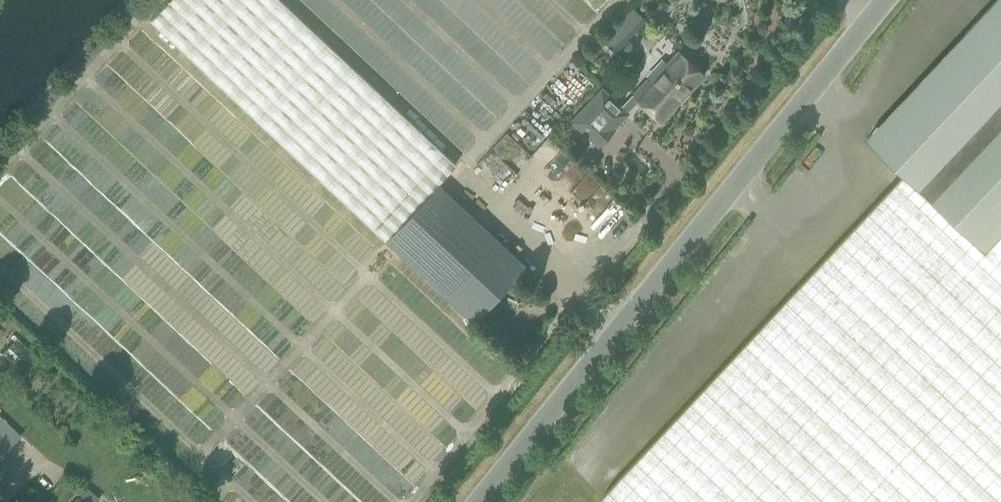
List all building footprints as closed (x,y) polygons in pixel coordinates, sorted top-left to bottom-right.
[(149,20),(473,321),(525,265),(438,184),(455,165),(280,0),(168,0),(149,20)] [(965,34),(868,137),(898,165),(906,172),(603,496),(610,501),(1000,501),(1000,0),(997,0),(965,34)] [(632,8),(622,20),(634,32),(645,20),(632,8)] [(660,122),(704,75),(679,50),(643,88),(641,85),(633,95),(632,94),(620,106),(602,89),(571,121),(598,146),(614,129),(613,128),(626,114),(627,113),(638,101),(660,122)] [(559,176),(573,160),(549,137),(546,141),(557,152),(546,164),(559,176)] [(613,198),(600,217),(614,227),(627,208),(613,198)] [(364,446),(375,457),(381,452),(377,440),(395,424),(376,430),(372,416),(350,408),(348,405),(341,382),(363,391),(367,379),(363,366),(356,363),(352,352),(363,349),(360,342),(348,328),(336,324),(310,349),(331,372),(319,367),(315,372),(303,375),(331,406),(335,420),(342,418),(356,433),(354,438),(363,442),(364,446)] [(10,446),(0,436),(0,457),(10,446)] [(98,499),(86,488),(74,501),(95,501),(98,499)]
